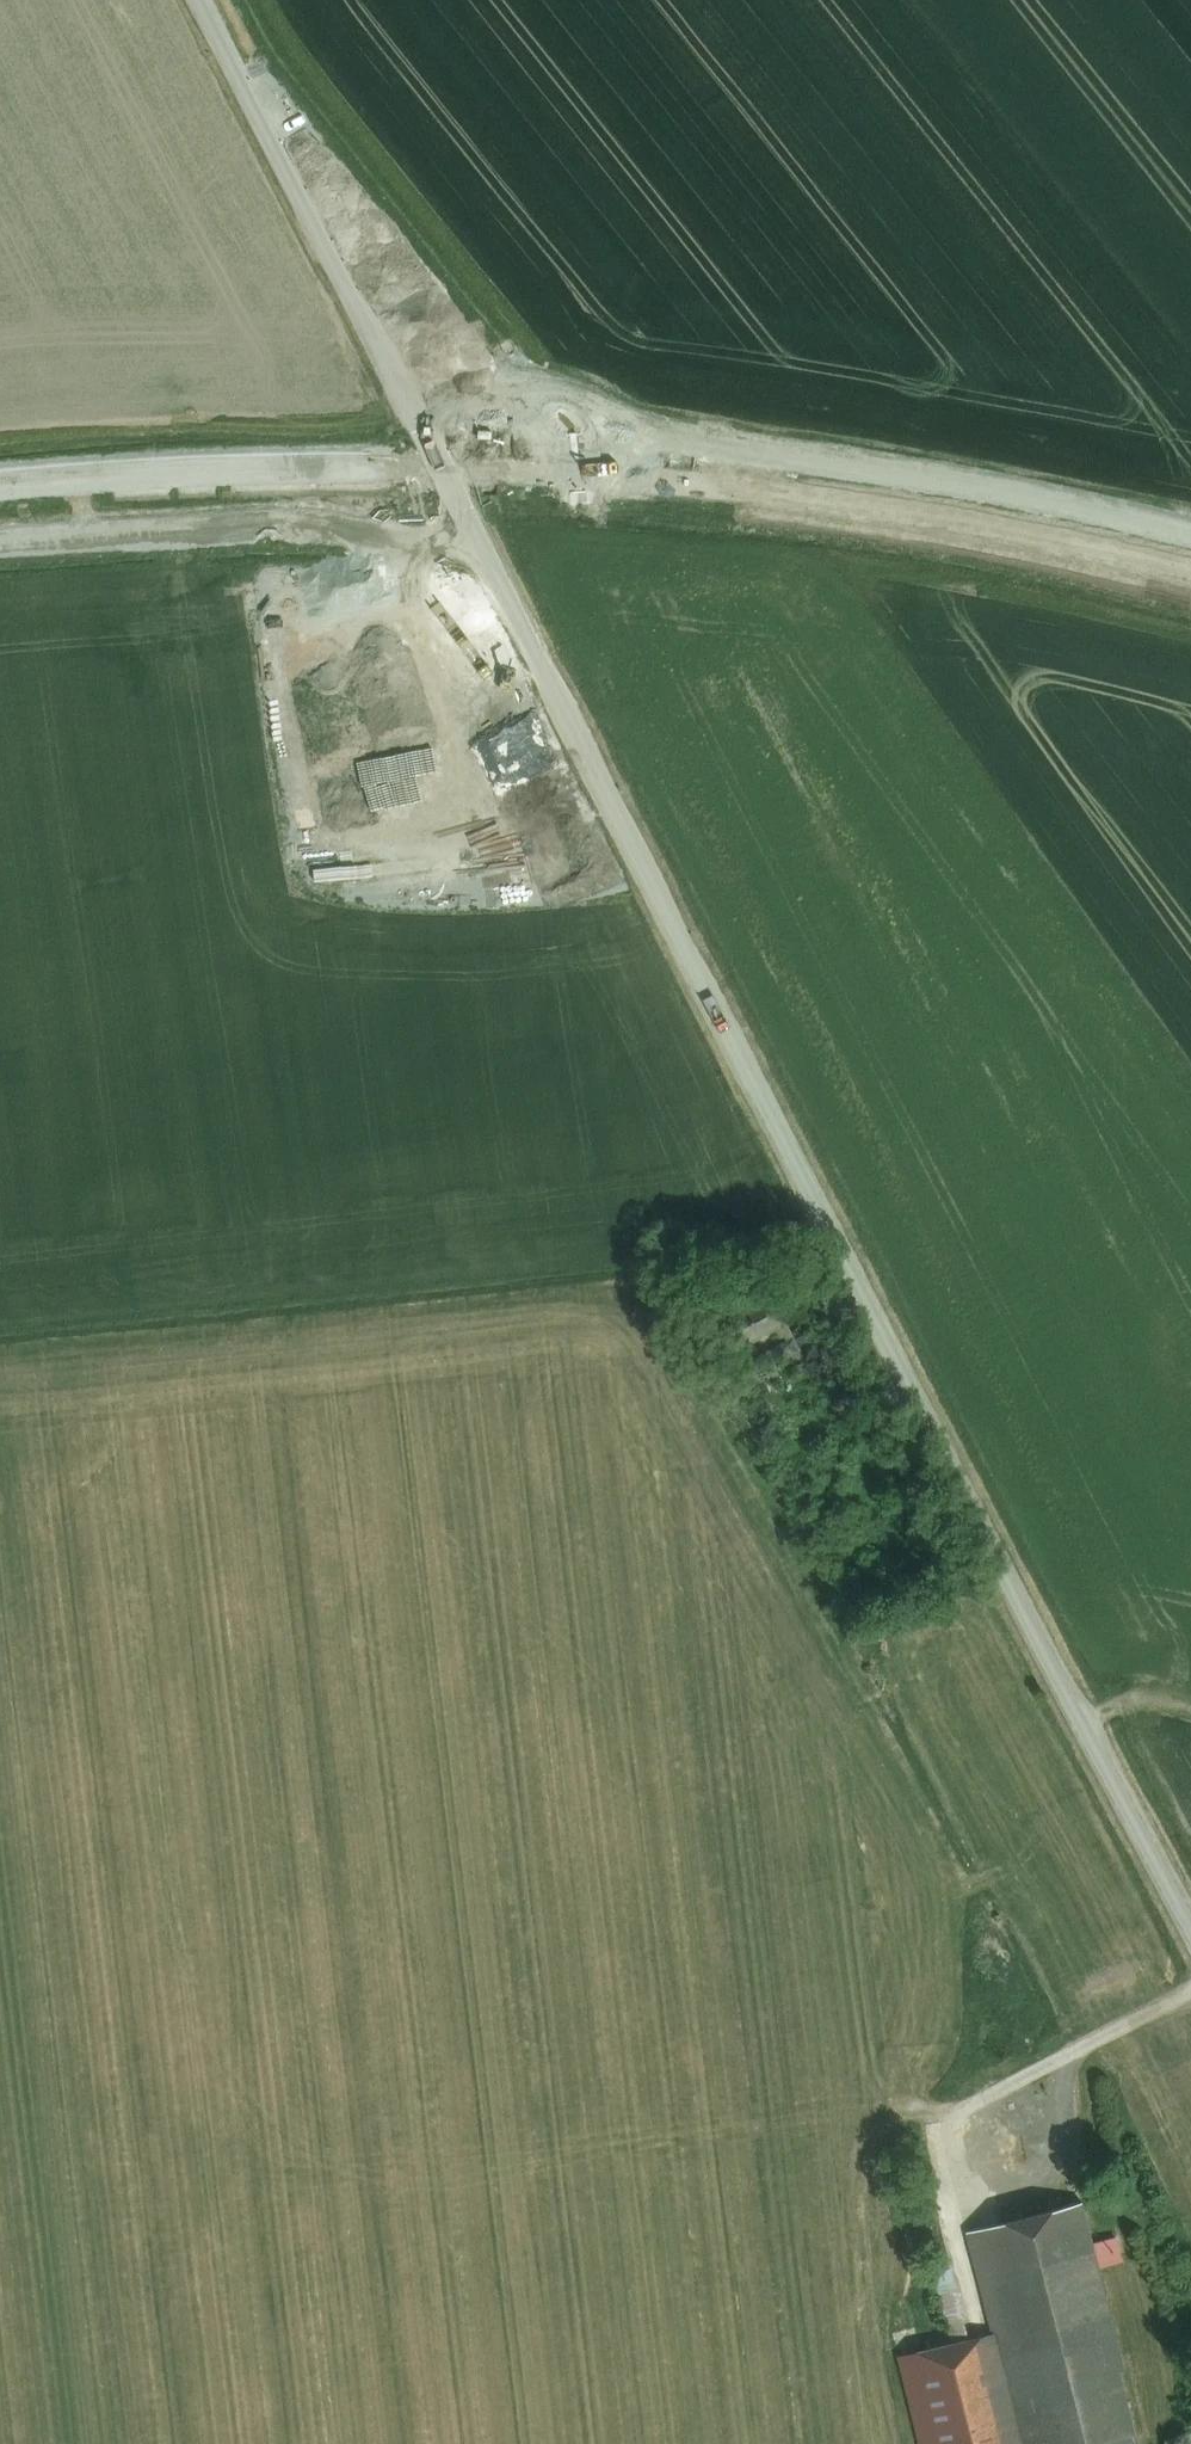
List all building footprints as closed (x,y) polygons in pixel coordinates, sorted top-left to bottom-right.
[(823,1392),(787,1303),(739,1322),(774,1411),(823,1392)] [(1092,2186),(968,2220),(990,2321),(898,2351),(917,2443),(1020,2443),(1147,2443),(1092,2186)] [(949,2319),(952,2318),(954,2329),(968,2325),(954,2264),(937,2268),(949,2319)]
